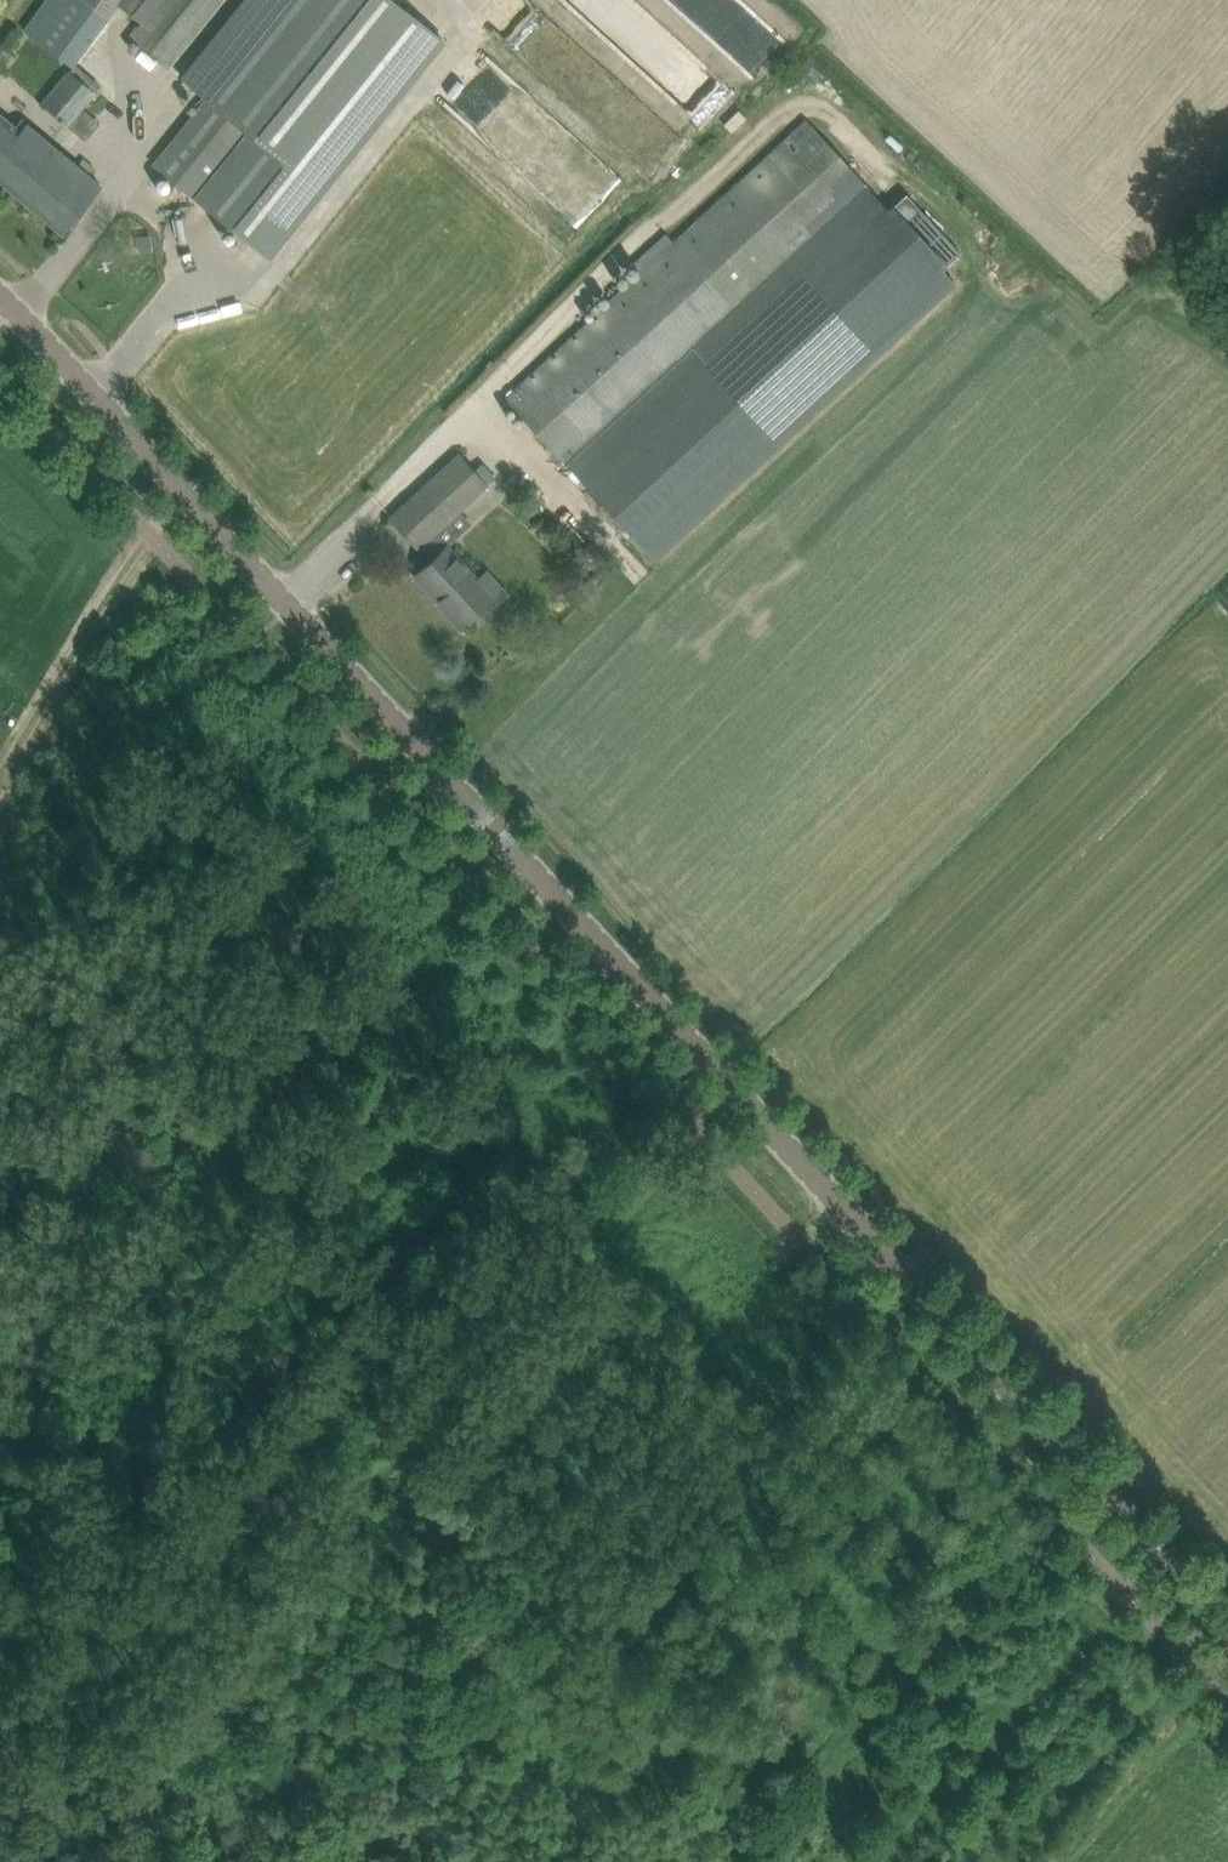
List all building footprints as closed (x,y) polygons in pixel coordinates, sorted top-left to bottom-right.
[(86,0),(46,0),(23,31),(74,68),(110,18),(86,0)] [(110,18),(120,4),(123,0),(86,0),(110,18)] [(120,4),(140,20),(156,0),(123,0),(120,4)] [(128,35),(169,68),(224,0),(156,0),(140,20),(128,35)] [(444,36),(398,0),(250,0),(185,82),(207,99),(156,167),(271,254),(444,36)] [(82,109),(96,93),(69,69),(41,102),(68,126),(82,109)] [(82,109),(68,126),(85,140),(98,123),(82,109)] [(0,114),(0,181),(63,233),(101,186),(21,119),(15,126),(0,114)] [(807,122),(506,398),(617,518),(655,559),(956,282),(943,268),(960,252),(906,194),(889,209),(855,174),(807,122)] [(409,502),(391,518),(418,547),(421,544),(434,558),(417,574),(445,605),(440,610),(458,630),(488,603),(492,608),(509,593),(488,570),(476,581),(476,580),(433,533),(487,484),(460,455),(409,502)]
